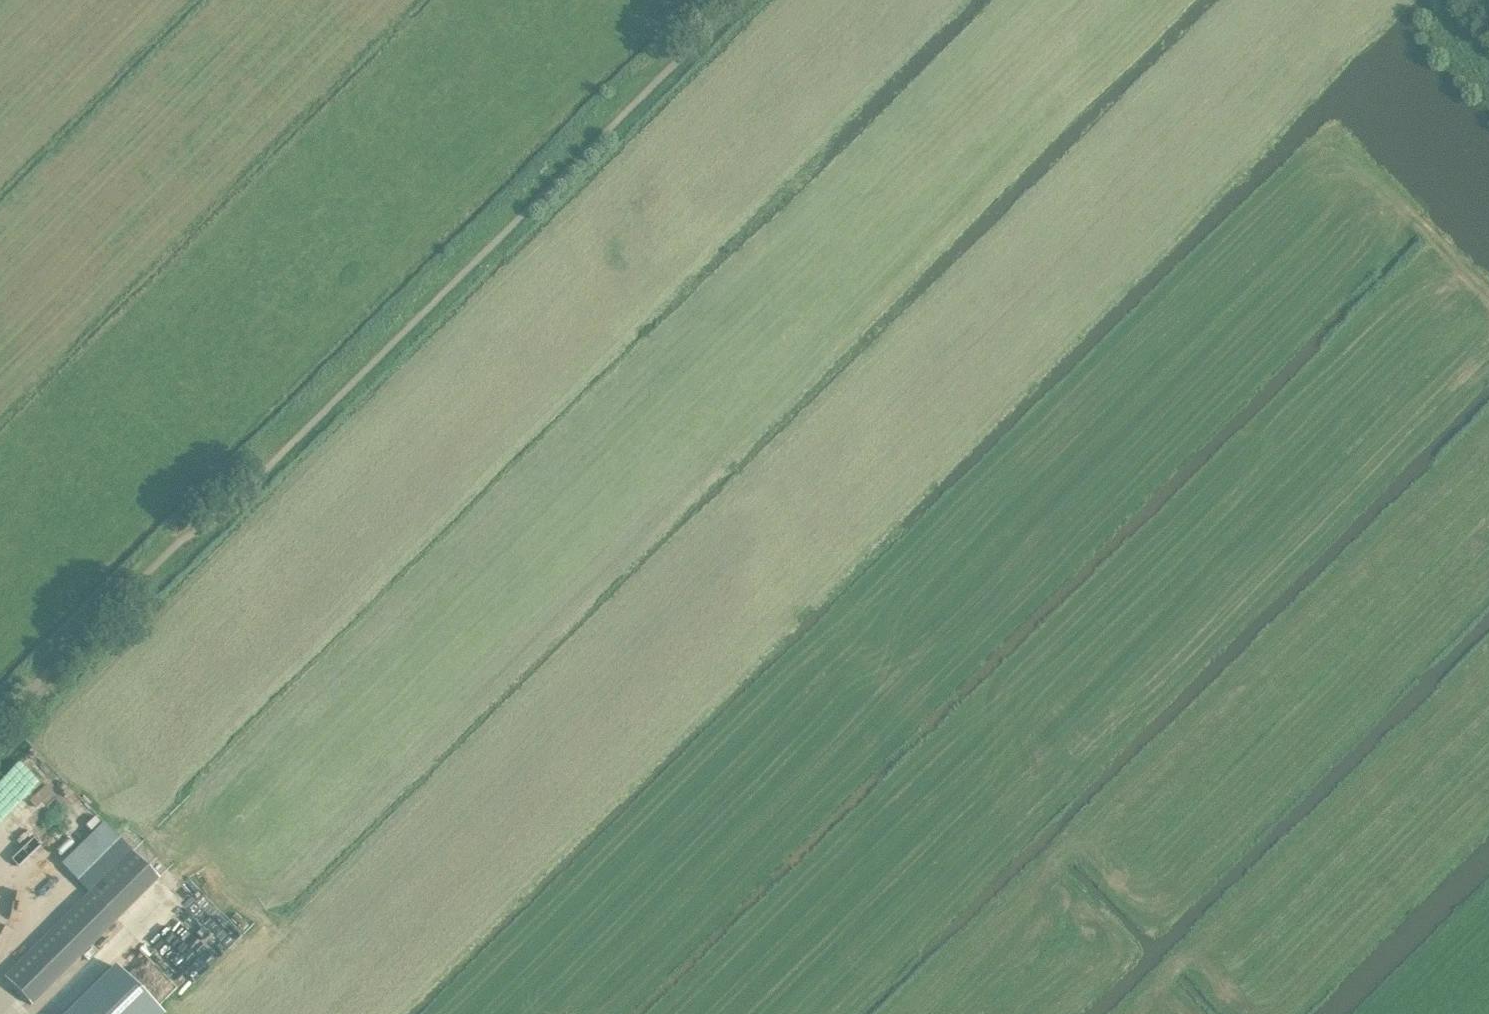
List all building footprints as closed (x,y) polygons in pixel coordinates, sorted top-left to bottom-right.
[(27,1002),(112,918),(155,875),(132,852),(90,895),(5,979),(27,1002)] [(116,967),(112,971),(68,1013),(162,1013),(116,967)]
